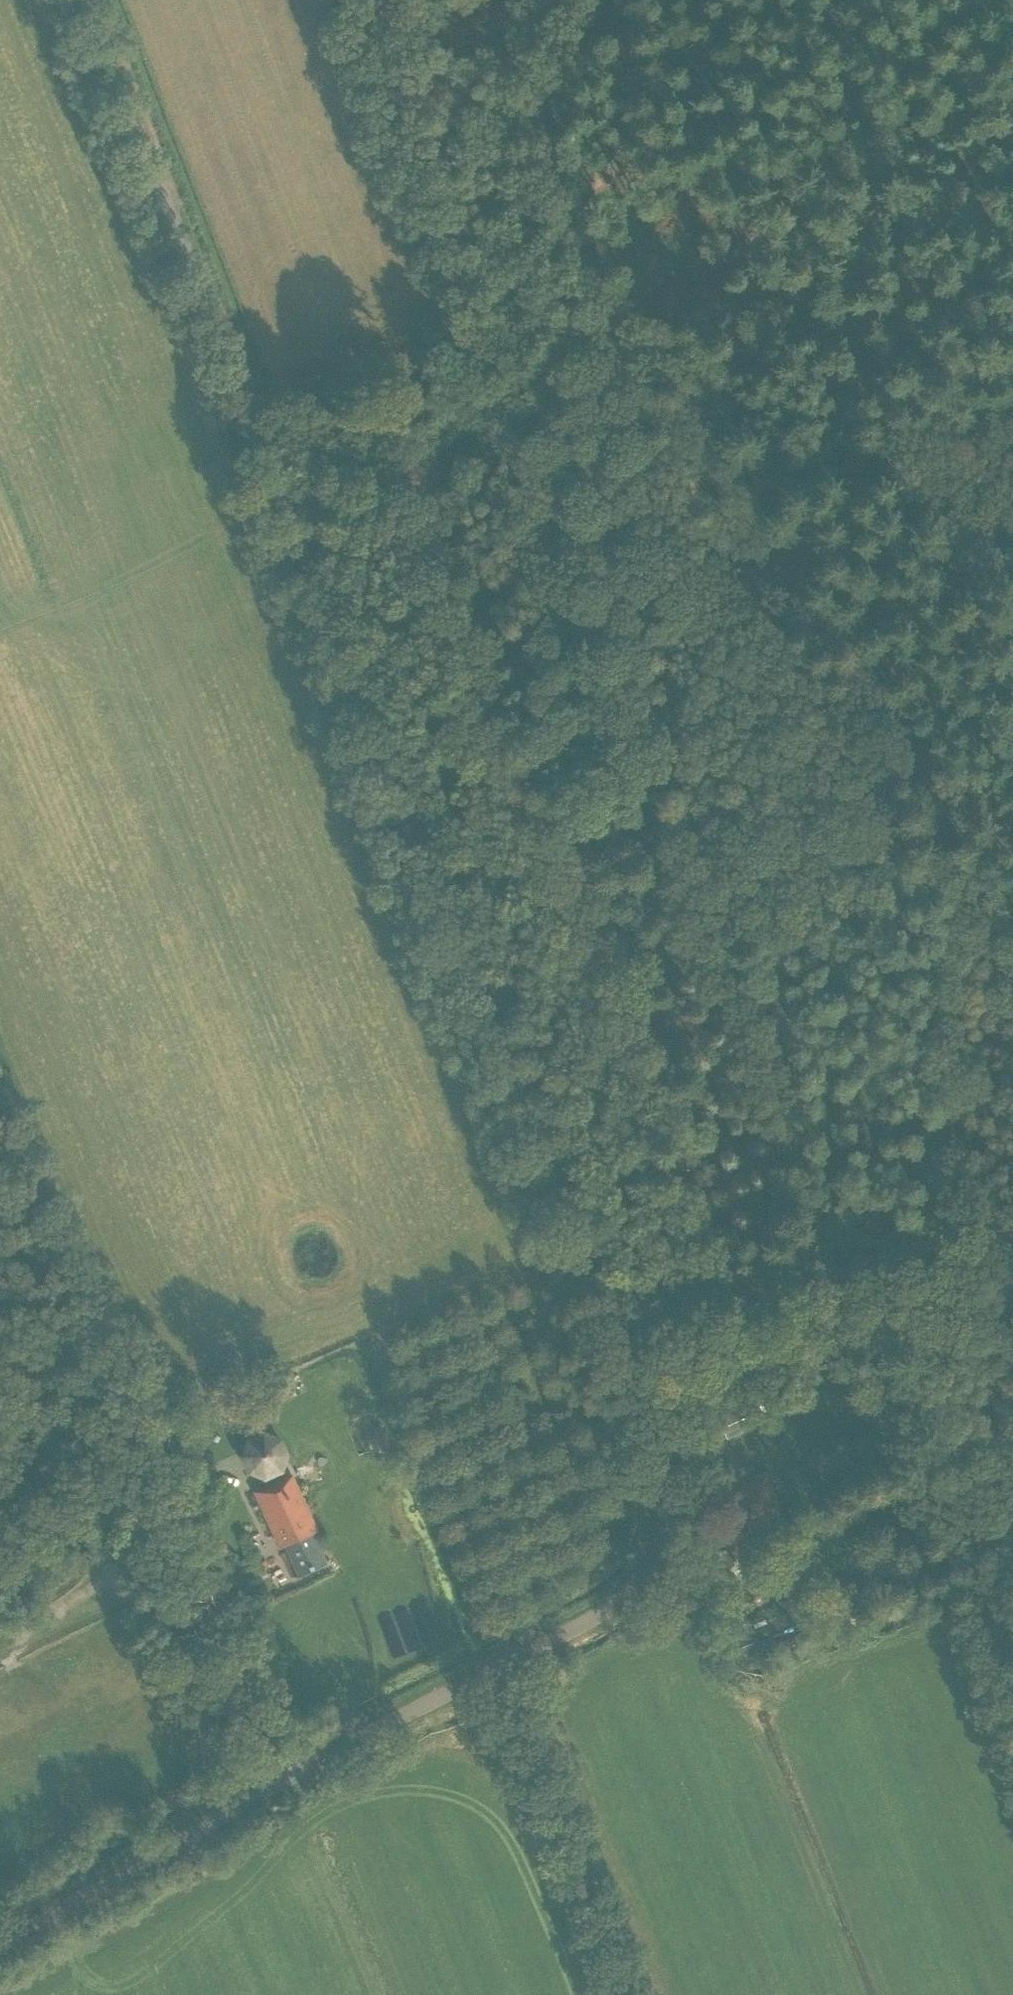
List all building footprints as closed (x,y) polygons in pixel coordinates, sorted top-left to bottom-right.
[(728,1438),(760,1424),(750,1402),(718,1416),(728,1438)] [(285,1436),(266,1428),(249,1437),(243,1455),(252,1473),(268,1480),(286,1471),(293,1453),(285,1436)] [(301,1574),(324,1564),(310,1533),(316,1531),(291,1476),(256,1492),(281,1546),(287,1544),(301,1574)]
